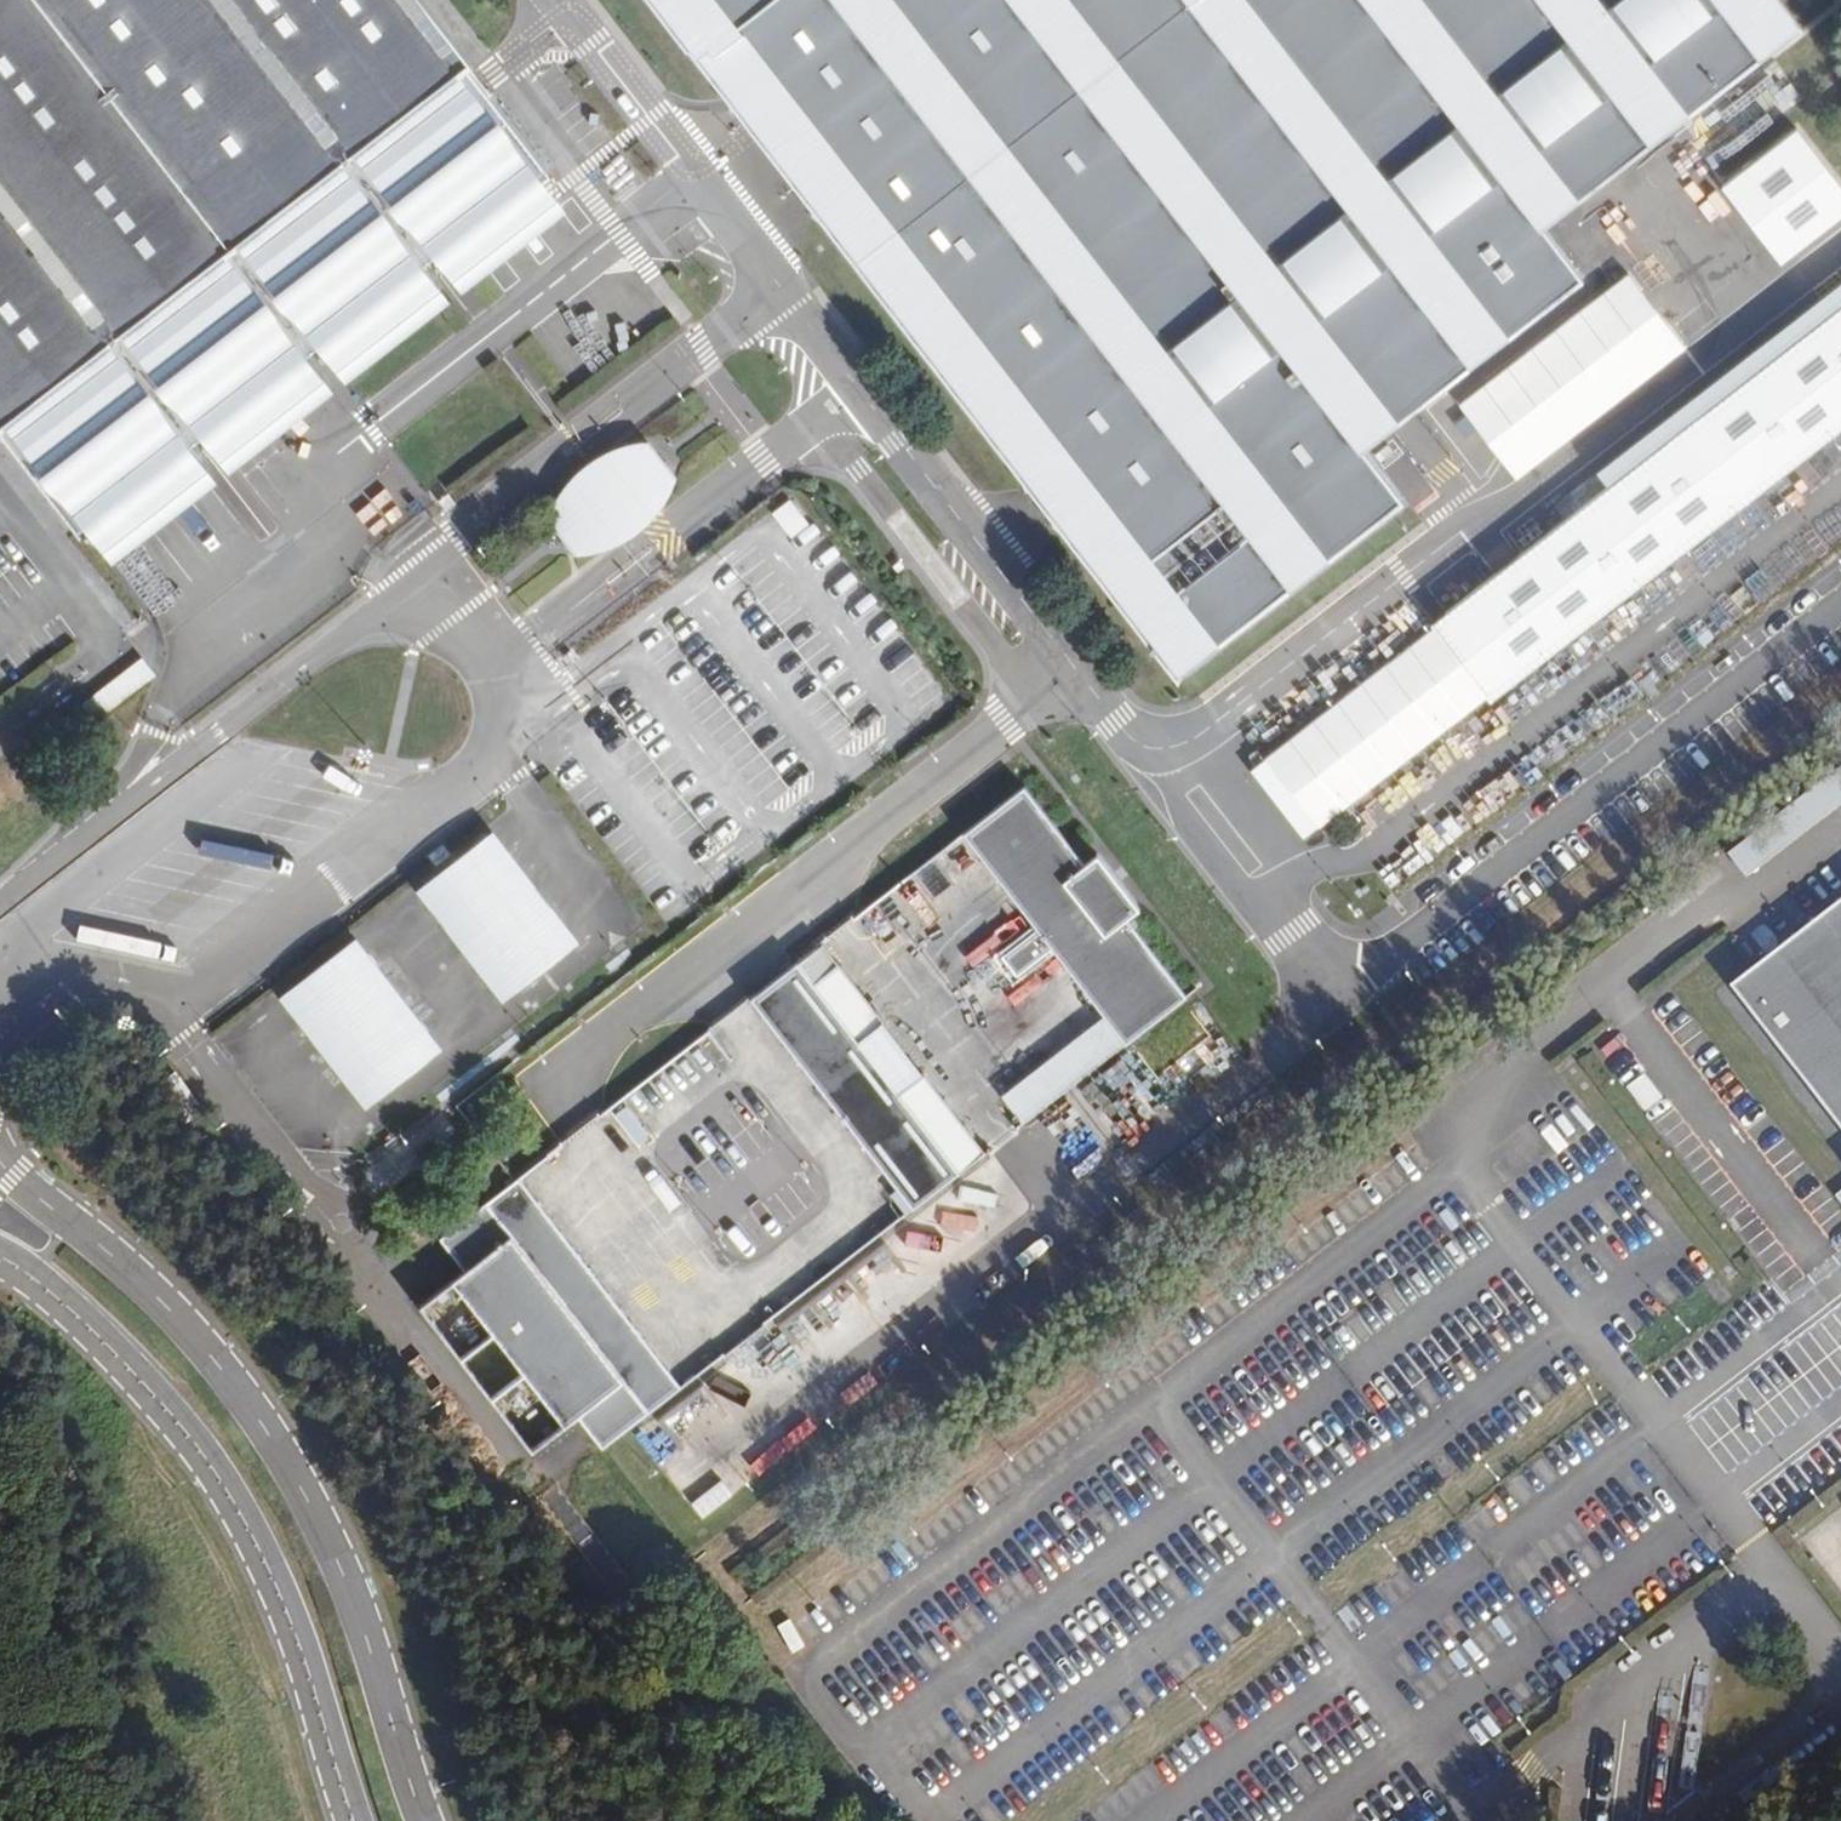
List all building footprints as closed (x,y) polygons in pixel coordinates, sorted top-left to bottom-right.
[(76,528),(84,522),(188,442),(200,432),(304,351),(317,341),(420,261),(434,250),(535,172),(545,164),(464,59),(469,54),(427,0),(0,0),(0,429),(76,528)] [(1097,559),(1091,564),(1177,674),(1409,490),(1371,441),(1581,277),(1540,226),(1797,25),(1778,0),(666,0),(1097,559)] [(1726,182),(1787,265),(1840,225),(1840,170),(1807,123),(1726,182)] [(563,207),(535,172),(434,250),(462,284),(563,207)] [(447,295),(420,261),(317,341),(343,374),(447,295)] [(329,385),(304,351),(200,432),(227,463),(329,385)] [(213,474),(188,442),(84,522),(107,552),(213,474)] [(656,477),(640,457),(633,459),(612,467),(592,479),(575,495),(562,513),(558,519),(576,541),(583,539),(603,531),(621,520),(632,511),(646,494),(656,477)] [(792,499),(775,514),(795,537),(812,523),(792,499)] [(1081,865),(1022,790),(960,837),(1122,1042),(1184,996),(1121,917),(1137,905),(1096,852),(1081,865)] [(576,941),(494,833),(416,891),(501,999),(576,941)] [(1729,993),(1840,1142),(1840,907),(1729,993)] [(856,1038),(797,962),(752,996),(912,1204),(957,1170),(900,1095),(927,1075),(882,1019),(856,1038)] [(1648,1085),(1631,1100),(1647,1122),(1666,1106),(1648,1085)] [(467,1268),(453,1279),(421,1303),(532,1448),(563,1422),(577,1412),(602,1445),(680,1384),(518,1177),(440,1236),(467,1268)]
